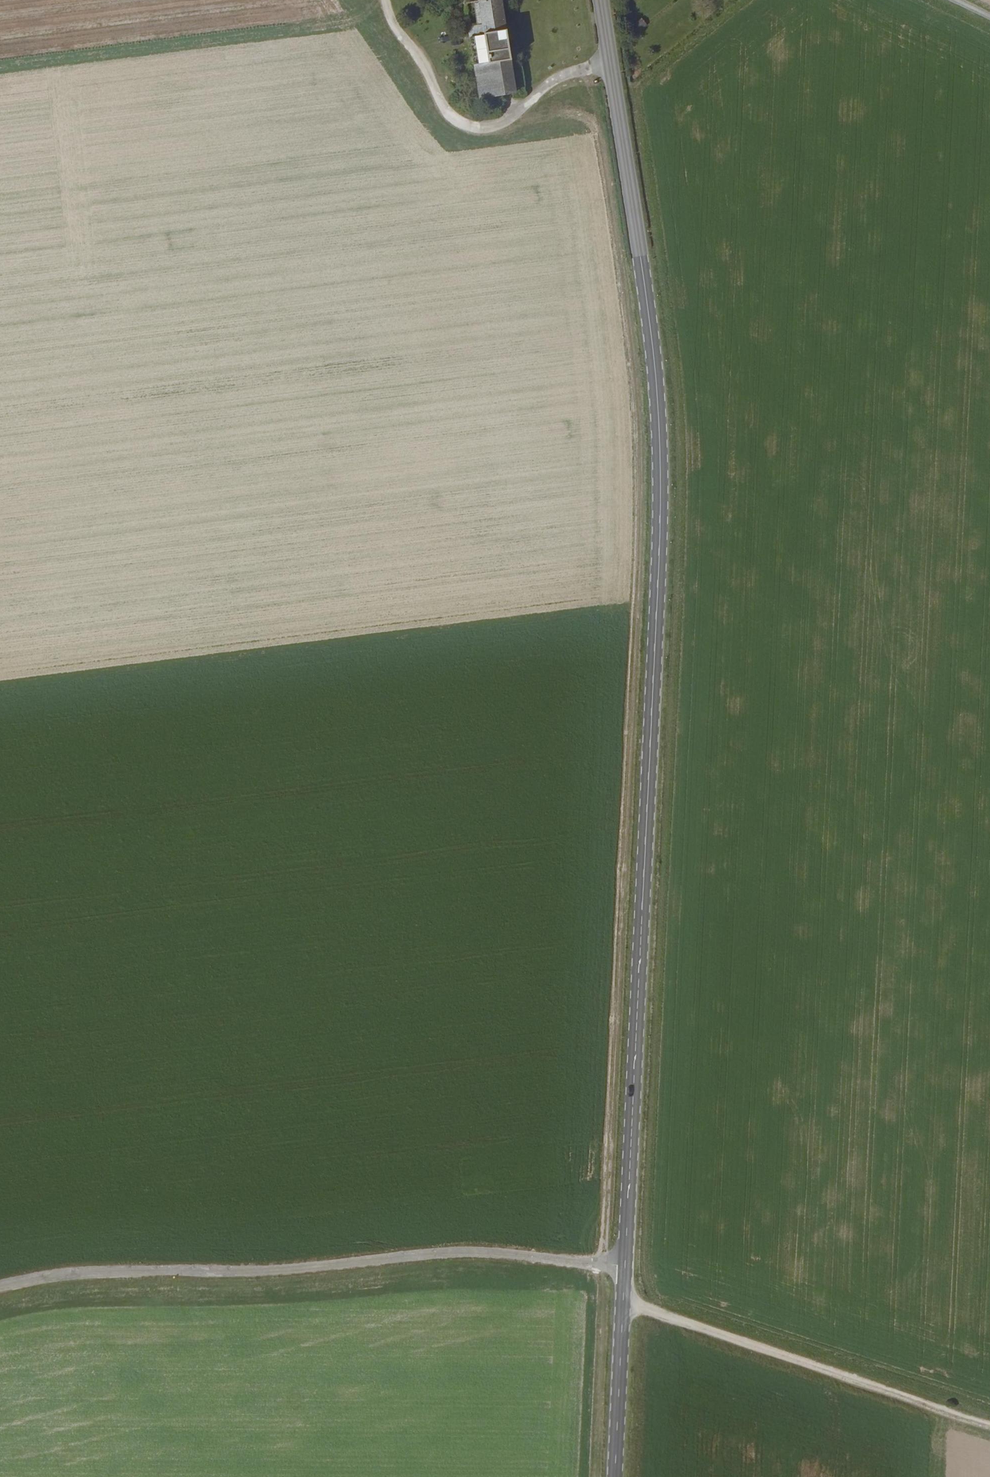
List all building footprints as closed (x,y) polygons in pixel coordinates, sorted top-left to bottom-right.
[(474,67),(509,62),(500,0),(494,0),(476,2),(476,0),(465,0),(465,4),(464,6),(474,67)] [(642,17),(631,25),(638,34),(649,25),(642,17)] [(479,100),(514,94),(509,62),(474,67),(479,100)]
